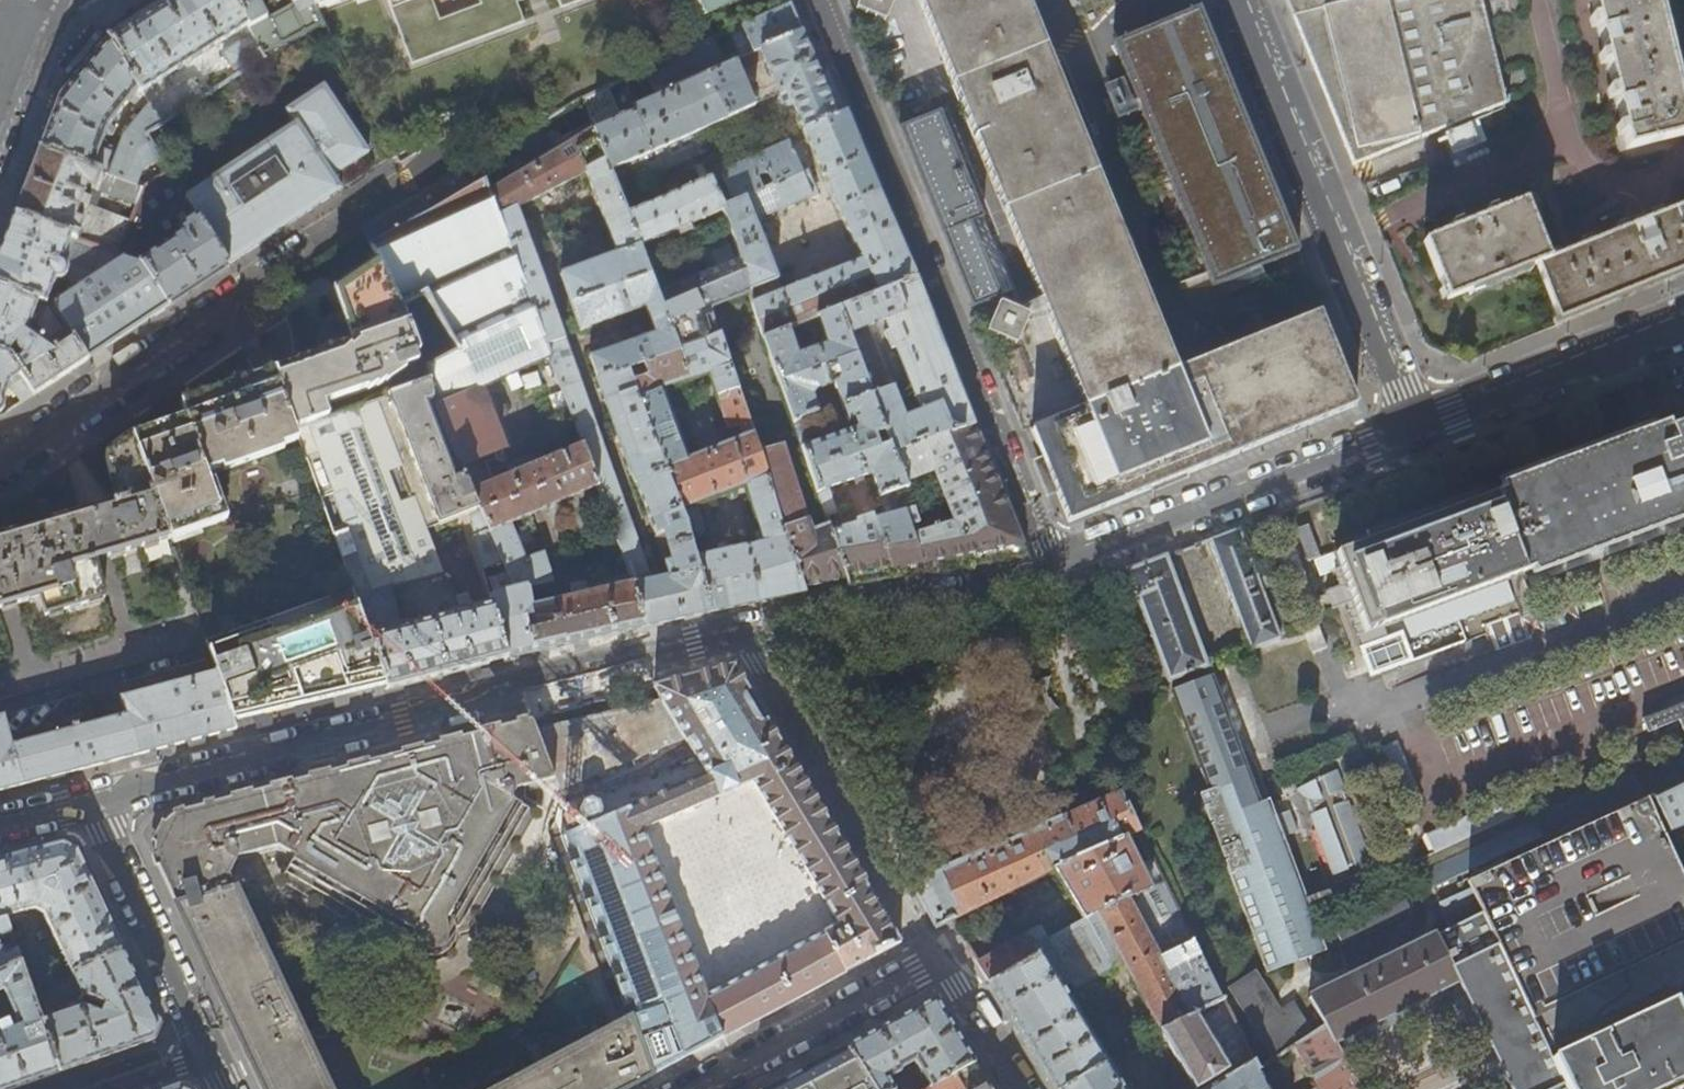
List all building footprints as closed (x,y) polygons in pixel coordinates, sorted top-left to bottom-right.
[(234,0),(163,0),(159,3),(106,36),(140,87),(149,102),(163,124),(203,97),(192,80),(160,101),(151,87),(247,25),(234,0)] [(251,33),(262,53),(321,22),(315,9),(311,0),(234,0),(247,25),(251,33)] [(315,9),(338,0),(311,0),(315,9)] [(414,63),(526,20),(519,0),(473,0),(475,5),(436,20),(428,0),(390,0),(414,63)] [(703,14),(713,36),(786,2),(788,1),(788,0),(697,0),(703,14)] [(1176,371),(1109,206),(1027,0),(919,0),(1086,407),(1029,427),(1032,435),(1054,487),(1068,523),(1179,478),(1358,405),(1338,353),(1322,310),(1176,371)] [(1505,103),(1480,0),(1285,0),(1302,41),(1327,103),(1353,166),(1440,130),(1505,103)] [(1624,147),(1683,133),(1651,0),(1589,0),(1624,147)] [(751,293),(765,339),(788,330),(818,317),(839,309),(914,276),(898,236),(859,144),(858,140),(837,91),(829,71),(820,75),(801,31),(788,1),(786,2),(713,36),(581,97),(640,247),(723,210),(729,222),(740,260),(751,293)] [(1201,13),(1115,48),(1216,297),(1302,262),(1201,13)] [(98,30),(64,72),(72,79),(106,37),(98,30)] [(238,74),(264,56),(262,53),(251,33),(221,52),(238,74)] [(92,168),(142,188),(168,172),(146,136),(163,124),(149,102),(140,87),(106,36),(106,37),(72,79),(58,97),(52,112),(38,148),(92,168)] [(291,126),(183,197),(226,265),(258,244),(339,190),(330,176),(365,153),(321,86),(282,112),(291,126)] [(679,351),(657,292),(643,253),(640,247),(581,97),(476,160),(495,214),(497,214),(547,355),(548,355),(581,444),(597,486),(621,550),(625,560),(629,571),(634,584),(643,627),(672,621),(709,612),(696,558),(691,538),(688,524),(627,369),(679,351)] [(972,306),(1001,295),(971,222),(984,218),(941,111),(900,128),(972,306)] [(13,215),(119,255),(130,221),(81,202),(87,188),(135,206),(142,188),(92,168),(38,148),(25,181),(13,215)] [(362,229),(377,258),(401,304),(429,382),(460,465),(479,458),(481,464),(490,461),(488,454),(499,450),(476,388),(547,355),(497,214),(495,214),(476,160),(446,178),(362,229)] [(119,255),(120,255),(72,289),(57,299),(51,304),(87,358),(121,336),(196,285),(226,265),(183,197),(168,172),(142,188),(135,206),(130,221),(119,255)] [(1549,258),(1525,199),(1424,240),(1448,299),(1537,264),(1559,320),(1683,269),(1683,204),(1549,258)] [(51,304),(57,299),(49,295),(54,279),(56,280),(58,279),(61,279),(62,278),(63,277),(72,289),(120,255),(119,255),(13,215),(0,247),(0,249),(0,286),(51,304)] [(273,370),(276,377),(295,429),(429,382),(401,304),(377,258),(333,287),(351,339),(294,361),(273,370)] [(713,307),(751,293),(740,260),(657,292),(679,351),(716,336),(712,311),(713,307)] [(872,474),(878,488),(889,516),(876,519),(874,514),(858,520),(858,522),(831,531),(849,586),(885,580),(930,573),(974,565),(1025,557),(1025,554),(997,484),(988,460),(974,425),(960,390),(958,385),(926,305),(914,276),(839,309),(818,317),(829,344),(797,357),(788,330),(765,339),(795,423),(825,514),(837,510),(829,489),(872,474)] [(0,286),(0,355),(9,358),(34,394),(61,376),(87,358),(51,304),(0,286)] [(759,602),(805,594),(784,529),(759,453),(720,334),(716,336),(679,351),(627,369),(688,524),(691,538),(701,536),(704,530),(697,504),(745,484),(764,544),(746,550),(745,548),(696,558),(709,612),(721,610),(759,602)] [(34,394),(9,358),(0,355),(0,416),(34,394)] [(183,416),(133,435),(168,536),(177,562),(205,552),(203,548),(224,540),(210,496),(225,490),(227,494),(288,469),(286,465),(305,458),(295,429),(276,377),(273,370),(272,366),(177,402),(183,416)] [(429,382),(295,429),(305,458),(353,589),(355,595),(390,586),(439,573),(422,530),(469,512),(473,526),(471,526),(474,536),(488,530),(470,490),(465,479),(460,465),(429,382)] [(1334,553),(1341,569),(1334,571),(1346,603),(1361,644),(1385,635),(1382,627),(1683,514),(1683,422),(1334,553)] [(0,540),(0,608),(38,596),(44,615),(102,597),(91,560),(168,536),(133,435),(131,431),(108,447),(106,450),(104,452),(103,455),(102,458),(102,461),(103,464),(104,467),(116,500),(111,502),(112,505),(0,540)] [(581,444),(470,490),(488,530),(474,536),(471,537),(481,570),(502,560),(507,572),(497,577),(504,592),(491,595),(492,602),(507,658),(570,644),(604,636),(643,627),(634,584),(629,571),(621,573),(623,584),(587,593),(584,581),(569,584),(572,596),(530,607),(527,595),(537,593),(535,585),(552,581),(542,552),(524,558),(513,531),(530,524),(527,515),(597,486),(581,444)] [(782,444),(759,453),(784,529),(805,594),(839,588),(849,586),(831,531),(829,525),(811,531),(808,518),(805,519),(782,444)] [(1239,529),(1209,540),(1251,651),(1280,640),(1261,589),(1268,586),(1264,576),(1257,579),(1239,529)] [(616,563),(625,560),(621,550),(613,553),(616,563)] [(1313,556),(1318,573),(1334,569),(1330,552),(1313,556)] [(1166,556),(1127,570),(1168,681),(1208,666),(1166,556)] [(359,607),(386,681),(389,689),(439,676),(497,660),(507,658),(492,602),(475,607),(470,596),(469,594),(458,597),(461,610),(402,625),(390,586),(355,595),(359,607)] [(216,671),(232,717),(248,713),(266,709),(360,687),(386,681),(353,589),(228,629),(216,632),(215,631),(220,629),(213,604),(194,610),(216,671)] [(734,669),(733,667),(656,687),(653,688),(661,702),(535,731),(532,722),(518,726),(504,730),(403,756),(395,766),(388,768),(380,770),(370,764),(177,814),(175,815),(169,820),(162,829),(159,837),(158,846),(158,851),(161,861),(156,863),(163,880),(201,959),(228,1017),(239,1039),(262,1088),(329,1088),(235,888),(230,873),(238,856),(278,844),(295,855),(280,881),(397,950),(406,947),(409,952),(414,957),(422,961),(430,963),(436,963),(440,962),(446,959),(449,956),(454,951),(458,943),(460,933),(467,932),(536,814),(510,799),(516,788),(554,779),(559,791),(684,738),(707,775),(634,805),(634,807),(598,821),(597,820),(602,811),(611,807),(609,800),(600,803),(591,799),(582,802),(579,811),(581,819),(589,822),(591,824),(562,836),(630,1019),(592,1039),(586,1028),(556,1044),(562,1055),(518,1077),(513,1066),(470,1088),(626,1088),(652,1075),(687,1056),(704,1047),(786,1004),(872,958),(886,950),(901,943),(899,939),(862,879),(827,822),(790,761),(756,705),(734,669)] [(130,756),(230,730),(236,729),(232,717),(216,671),(118,697),(124,713),(76,726),(75,722),(68,725),(68,728),(12,744),(4,714),(0,715),(0,790),(130,756)] [(1211,675),(1172,690),(1182,718),(1222,703),(1211,675)] [(1646,723),(1652,736),(1683,721),(1683,722),(1683,706),(1646,723)] [(1266,973),(1326,951),(1282,836),(1296,830),(1289,811),(1275,816),(1269,799),(1260,802),(1247,767),(1205,783),(1207,791),(1199,794),(1266,973)] [(1642,802),(1668,789),(1658,768),(1633,779),(1631,774),(1533,819),(1546,845),(1545,846),(1527,809),(1418,861),(1450,929),(1455,926),(1482,912),(1468,884),(1470,882),(1642,802)] [(1334,875),(1350,869),(1349,867),(1355,865),(1356,866),(1372,860),(1349,800),(1347,801),(1343,790),(1345,789),(1337,769),(1295,786),(1306,797),(1313,813),(1311,814),(1334,875)] [(1642,802),(1660,838),(1683,826),(1683,781),(1668,789),(1642,802)] [(911,882),(936,930),(941,927),(952,921),(1053,870),(1083,918),(1047,938),(1039,925),(976,961),(1018,1031),(1053,1088),(1063,1088),(1107,1063),(1062,988),(1071,983),(1074,989),(1114,967),(1124,966),(1159,1030),(1222,1000),(1120,792),(1078,810),(1077,809),(1063,815),(1053,820),(957,861),(944,867),(943,867),(911,882)] [(1046,806),(1053,820),(1063,815),(1057,801),(1046,806)] [(1660,838),(1642,802),(1470,882),(1468,884),(1482,912),(1546,1048),(1566,1088),(1683,1088),(1683,889),(1664,848),(1660,838)] [(1664,848),(1683,889),(1683,837),(1664,848)] [(71,972),(124,948),(99,896),(77,849),(62,842),(26,851),(0,859),(0,904),(5,917),(35,909),(43,912),(49,926),(42,929),(45,936),(52,933),(71,972)] [(1457,981),(1509,1088),(1566,1088),(1546,1048),(1482,912),(1455,926),(1465,946),(1447,957),(1446,958),(1457,981)] [(11,934),(9,928),(6,920),(0,922),(0,938),(11,934)] [(11,934),(13,943),(14,944),(24,941),(17,925),(9,928),(11,934)] [(1324,1026),(1334,1042),(1457,981),(1446,958),(1447,957),(1436,935),(1310,998),(1324,1026)] [(21,965),(14,944),(13,943),(1,948),(0,946),(0,974),(21,965)] [(39,1017),(58,1072),(84,1063),(131,1046),(153,1038),(160,1024),(142,986),(124,948),(71,972),(81,994),(81,996),(105,1006),(101,1014),(78,1004),(39,1017)] [(39,1017),(34,1003),(30,992),(21,965),(0,974),(0,993),(3,992),(17,1024),(10,1027),(8,1023),(0,1026),(0,1088),(10,1088),(58,1072),(39,1017)] [(1247,1006),(1267,984),(1249,968),(1229,989),(1247,1006)] [(30,992),(34,1003),(43,999),(39,988),(30,992)] [(844,1047),(870,1088),(894,1088),(890,1081),(902,1074),(901,1071),(916,1064),(931,1088),(973,1063),(955,1034),(934,999),(901,1017),(844,1047)] [(1159,1030),(1158,1031),(1193,1088),(1267,1088),(1258,1070),(1256,1070),(1222,1000),(1159,1030)] [(1334,1042),(1324,1026),(1295,1045),(1319,1088),(1318,1088),(1359,1088),(1334,1042)] [(766,1088),(870,1088),(844,1047),(812,1064),(811,1065),(781,1081),(766,1088)] [(973,1063),(931,1088),(928,1088),(989,1088),(985,1083),(973,1063)] [(1107,1063),(1063,1088),(1123,1088),(1107,1063)]
